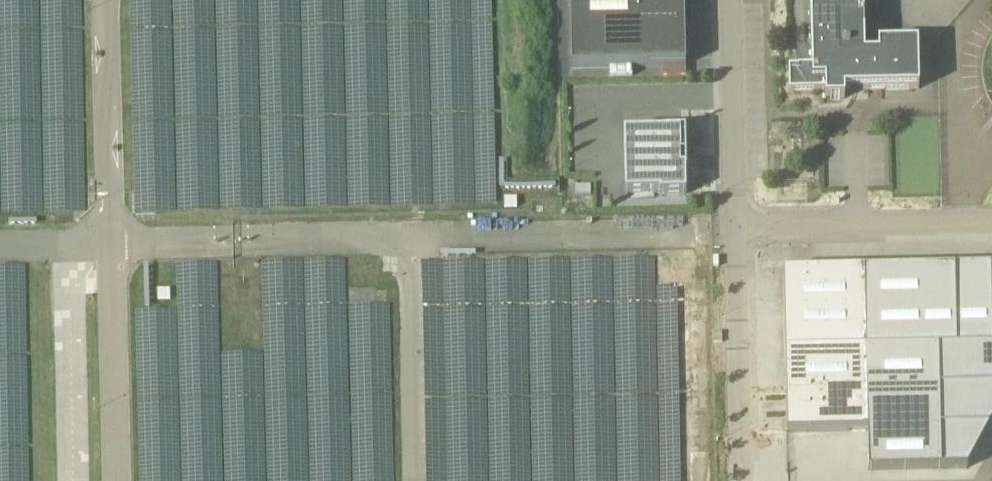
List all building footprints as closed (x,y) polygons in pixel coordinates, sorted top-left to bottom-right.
[(685,0),(570,0),(572,68),(686,66),(685,0)] [(798,50),(798,69),(789,69),(789,92),(826,91),(826,100),(845,100),(845,91),(884,90),(919,89),(918,44),(878,45),(879,55),(865,56),(863,0),(811,0),(812,49),(798,50)] [(687,172),(687,169),(687,168),(681,168),(680,156),(681,156),(681,132),(669,132),(669,131),(665,132),(625,133),(626,194),(660,193),(660,195),(687,195),(686,172),(687,172)] [(784,272),(786,352),(866,351),(991,348),(991,268),(884,270),(784,272)] [(786,352),(787,433),(868,431),(868,458),(869,471),(967,469),(978,449),(977,430),(988,429),(991,423),(991,348),(866,351),(786,352)]
